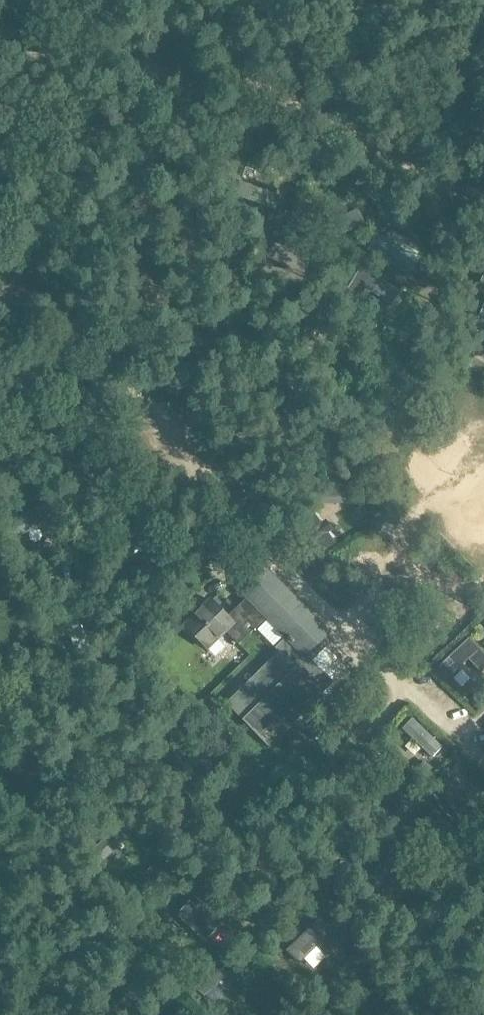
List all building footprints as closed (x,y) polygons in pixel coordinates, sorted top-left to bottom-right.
[(266,257),(305,273),(310,260),(272,244),(266,257)] [(401,291),(360,266),(344,293),(357,302),(366,288),(393,304),(401,291)] [(50,460),(55,466),(62,460),(57,454),(50,460)] [(347,496),(333,496),(333,505),(347,504),(347,496)] [(16,537),(43,528),(46,539),(58,535),(61,545),(73,541),(69,527),(59,530),(50,501),(8,515),(16,537)] [(316,510),(296,524),(318,554),(337,540),(330,530),(333,528),(326,518),(323,520),(316,510)] [(214,537),(202,547),(194,556),(206,568),(215,559),(228,571),(238,560),(214,537)] [(269,568),(244,592),(249,597),(246,600),(266,620),(267,619),(268,620),(284,636),(286,637),(306,658),(309,655),(316,648),(329,635),(330,633),(332,632),(329,629),(269,568)] [(234,624),(226,632),(239,645),(266,620),(246,600),(227,617),(234,624)] [(212,601),(186,627),(208,650),(226,632),(234,624),(227,617),(212,601)] [(60,619),(83,660),(97,653),(91,642),(73,611),(60,619)] [(280,650),(227,703),(271,747),(325,693),(324,692),(334,682),(313,659),(320,652),(316,648),(309,655),(306,658),(286,637),(276,646),(280,650)] [(468,637),(438,666),(449,677),(468,659),(481,672),(483,669),(483,653),(468,637)] [(336,704),(308,732),(318,743),(346,715),(336,704)] [(442,746),(412,718),(402,728),(432,757),(442,746)] [(0,743),(0,749),(1,753),(12,750),(8,740),(0,743)] [(424,763),(417,770),(424,777),(432,770),(424,763)] [(446,774),(433,781),(458,819),(471,811),(446,774)] [(151,864),(145,869),(150,876),(156,871),(151,864)] [(196,897),(179,914),(206,942),(223,925),(196,897)] [(346,929),(352,923),(344,915),(338,921),(346,929)] [(318,963),(328,973),(354,947),(344,937),(318,963)]
